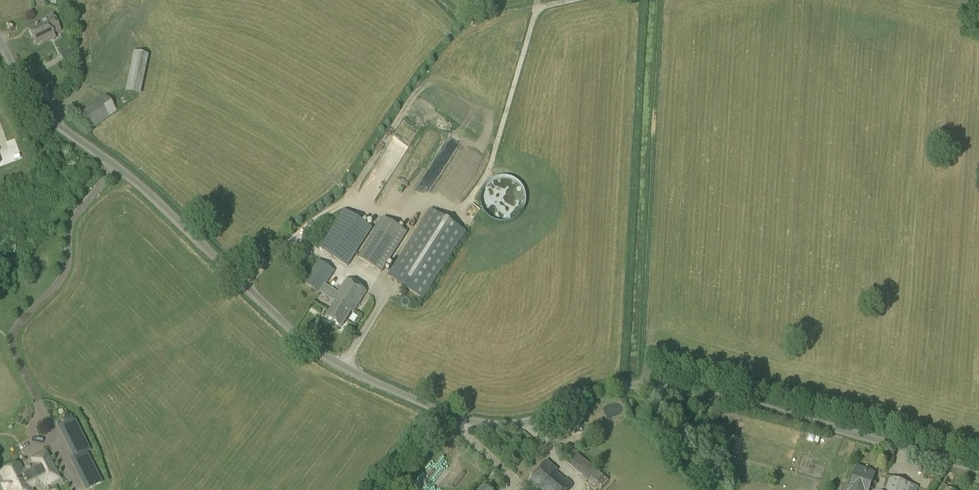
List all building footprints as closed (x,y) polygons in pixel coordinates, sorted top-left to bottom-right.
[(36,45),(49,38),(48,37),(60,31),(53,16),(40,22),(42,25),(29,31),(36,45)] [(133,64),(127,88),(139,91),(145,66),(133,64)] [(111,98),(84,115),(93,129),(120,112),(111,98)] [(423,299),(466,232),(431,210),(388,277),(423,299)] [(347,267),(372,229),(344,211),(319,248),(347,267)] [(381,273),(406,233),(384,218),(358,258),(381,273)] [(338,293),(325,285),(334,271),(318,261),(304,283),(320,293),(321,291),(336,301),(326,317),(342,327),(352,311),(354,312),(367,291),(347,279),(338,293)] [(71,415),(61,420),(64,426),(74,421),(71,415)] [(692,439),(696,432),(691,429),(687,436),(692,439)] [(81,435),(68,442),(76,457),(72,459),(88,489),(101,482),(85,453),(89,451),(81,435)] [(609,480),(574,451),(565,461),(600,489),(601,489),(609,480)] [(36,468),(23,474),(19,465),(1,474),(6,483),(2,485),(4,489),(31,489),(28,484),(41,477),(45,485),(59,478),(46,453),(32,460),(36,468)] [(573,486),(557,472),(558,470),(547,461),(529,482),(538,489),(570,489),(573,486)] [(928,477),(936,481),(942,469),(933,465),(928,477)] [(875,474),(872,473),(872,471),(857,466),(853,481),(850,480),(847,489),(870,489),(875,474)] [(911,485),(889,478),(885,489),(909,489),(911,485)]
